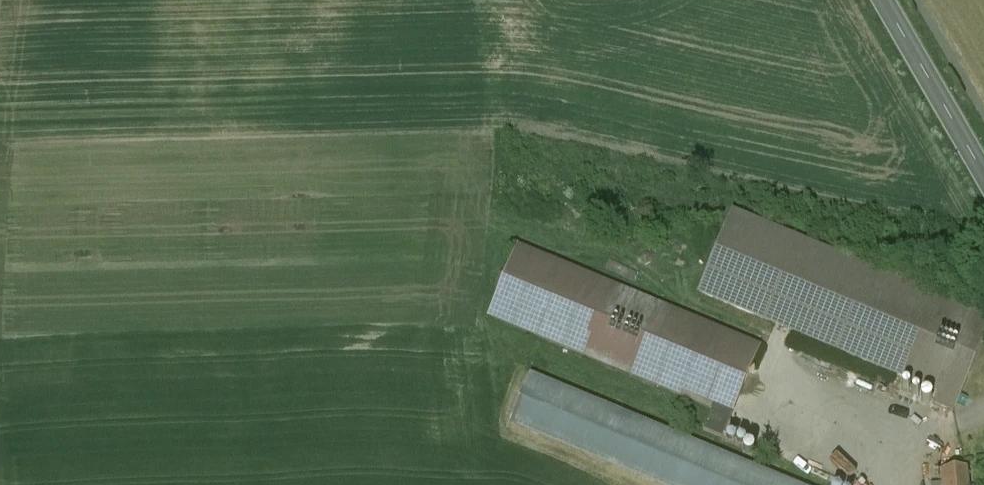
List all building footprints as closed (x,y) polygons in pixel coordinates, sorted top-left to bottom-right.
[(702,294),(897,374),(892,386),(953,411),(983,336),(983,313),(736,212),(702,294)] [(761,348),(516,245),(487,314),(711,407),(703,429),(722,437),(761,348)] [(527,376),(509,419),(667,484),(787,484),(527,376)] [(941,468),(943,484),(966,484),(965,467),(941,468)]
